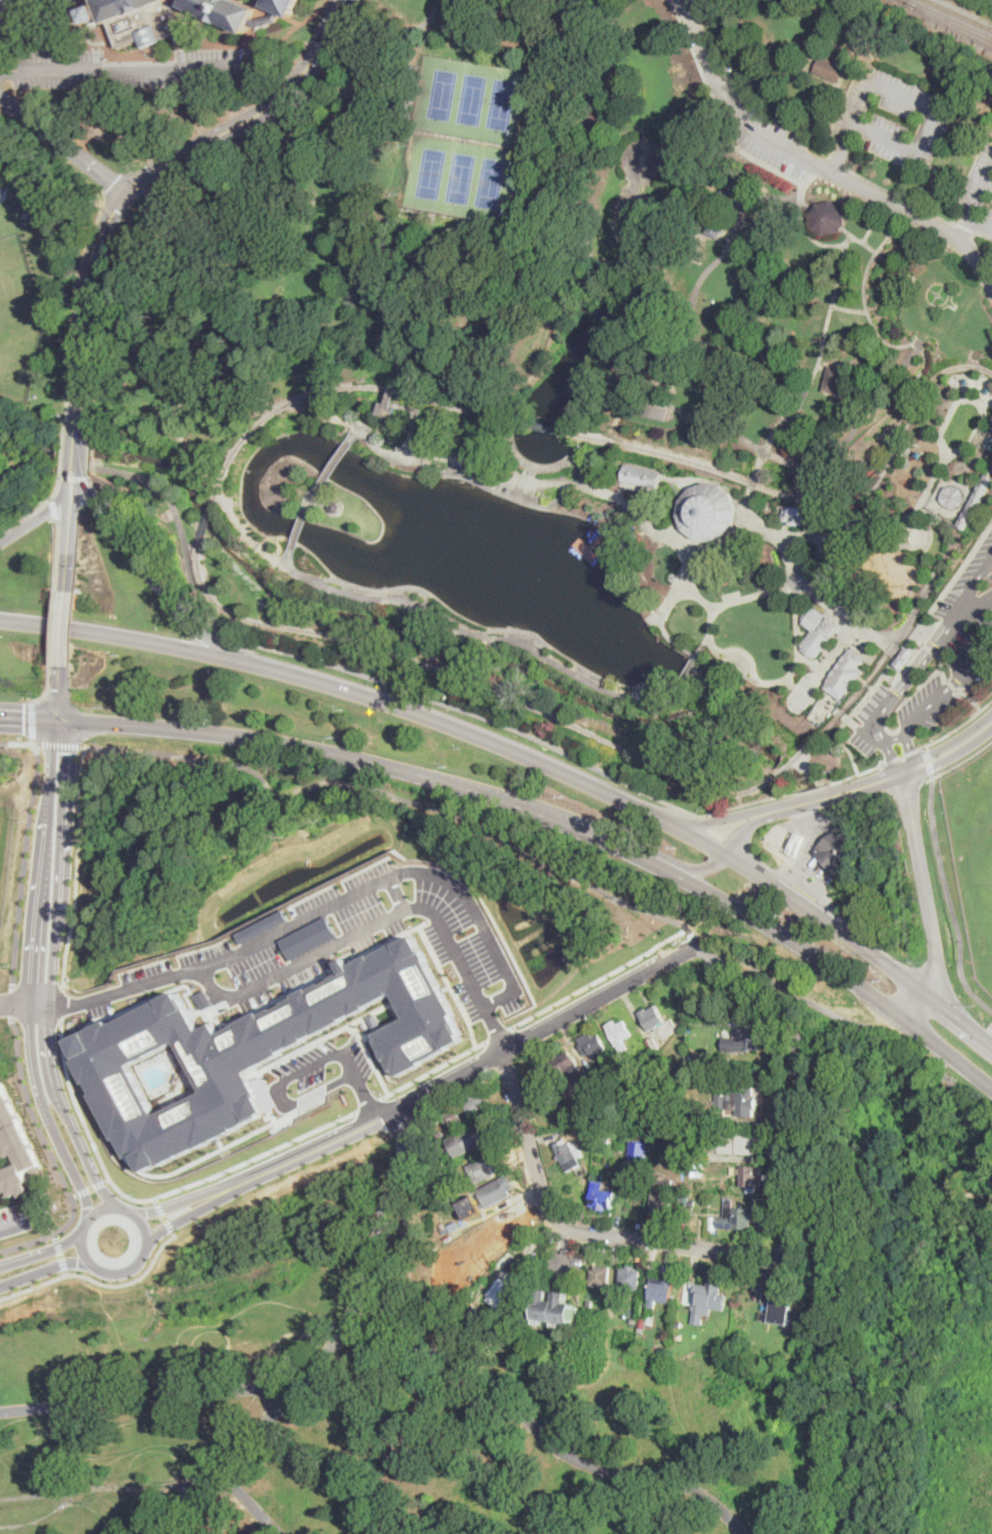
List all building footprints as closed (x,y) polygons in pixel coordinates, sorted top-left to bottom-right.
[(103,9),(99,0),(171,0),(182,30),(184,30),(188,40),(179,44),(175,34),(162,40),(162,41),(144,48),(140,39),(119,47),(105,13),(103,14),(105,20),(90,25),(85,11),(99,5),(101,10),(103,9)] [(185,6),(187,0),(238,0),(257,9),(253,17),(250,24),(246,33),(185,6)] [(266,5),(268,0),(299,0),(292,17),(281,12),(276,10),(266,5)] [(281,12),(278,21),(257,27),(250,24),(253,17),(257,20),(264,18),(273,16),(276,10),(281,12)] [(847,65),(839,83),(813,71),(821,53),(847,65)] [(837,235),(824,238),(812,229),(810,215),(814,208),(818,203),(832,201),(844,209),(846,222),(842,228),(837,235)] [(706,234),(720,241),(724,227),(711,220),(708,227),(706,234)] [(829,365),(824,389),(841,394),(846,370),(829,365)] [(666,419),(635,412),(637,401),(669,408),(666,419)] [(991,430),(981,448),(974,444),(983,426),(991,430)] [(656,486),(622,479),(625,462),(660,471),(656,486)] [(876,470),(859,488),(854,483),(870,465),(876,470)] [(711,538),(703,538),(695,535),(688,530),(684,523),(682,515),(682,506),(685,499),(690,492),(694,490),(701,486),(710,486),(718,487),(725,491),(728,494),(732,501),(734,509),(734,518),(731,525),(726,532),(719,536),(711,538)] [(954,508),(950,508),(946,506),(944,503),(942,499),(942,495),(944,491),(947,488),(951,487),(955,486),(959,488),(962,490),(964,494),(964,498),(963,502),(961,505),(958,507),(954,508)] [(339,511),(333,512),(329,507),(331,501),(337,499),(341,505),(339,511)] [(813,508),(812,524),(807,524),(805,523),(804,526),(790,525),(790,522),(786,522),(783,522),(784,507),(813,508)] [(620,534),(615,528),(623,518),(629,524),(620,534)] [(819,656),(817,655),(815,657),(809,653),(803,648),(804,646),(802,644),(814,629),(804,622),(805,620),(802,618),(812,605),(814,607),(815,605),(830,616),(842,624),(819,656)] [(915,651),(903,669),(894,662),(907,645),(915,651)] [(864,671),(842,699),(825,686),(829,681),(827,680),(851,649),(864,659),(858,666),(864,671)] [(662,700),(652,702),(651,695),(661,694),(662,700)] [(863,847),(836,874),(814,851),(841,825),(863,847)] [(808,836),(799,856),(787,850),(797,830),(808,836)] [(378,1034),(399,1075),(468,1039),(455,1015),(458,1014),(418,935),(222,1034),(216,1024),(202,1031),(181,991),(115,1024),(112,1019),(72,1040),(82,1059),(78,1061),(119,1140),(121,1139),(130,1156),(137,1152),(146,1170),(263,1109),(243,1070),(396,992),(409,1018),(378,1034)] [(655,1005),(669,1029),(663,1032),(659,1026),(649,1032),(639,1013),(646,1009),(647,1010),(655,1005)] [(616,1020),(618,1024),(624,1021),(632,1035),(623,1040),(628,1048),(621,1052),(606,1026),(616,1020)] [(760,1029),(759,1050),(750,1049),(750,1051),(743,1051),(743,1040),(736,1040),(736,1039),(736,1028),(760,1029)] [(591,1034),(594,1039),(600,1036),(608,1052),(591,1061),(580,1040),(580,1039),(591,1034)] [(659,1048),(652,1051),(646,1041),(653,1037),(659,1048)] [(570,1050),(573,1056),(575,1055),(580,1064),(559,1075),(551,1061),(570,1050)] [(553,1097),(542,1104),(536,1093),(541,1090),(531,1071),(544,1064),(552,1078),(545,1082),(553,1097)] [(701,1072),(700,1086),(690,1086),(691,1072),(701,1072)] [(649,1091),(639,1095),(634,1084),(643,1079),(649,1091)] [(8,1197),(0,1201),(0,1174),(15,1167),(11,1157),(15,1155),(13,1149),(8,1152),(2,1137),(7,1135),(4,1129),(0,1131),(0,1085),(5,1083),(42,1165),(25,1172),(29,1181),(25,1183),(28,1188),(14,1195),(11,1189),(6,1192),(8,1197)] [(598,1093),(589,1097),(586,1088),(594,1085),(598,1093)] [(757,1098),(757,1110),(755,1110),(755,1117),(737,1116),(737,1109),(715,1108),(716,1087),(755,1088),(755,1095),(757,1095),(757,1098)] [(486,1093),(492,1106),(487,1109),(489,1112),(482,1115),(481,1113),(473,1117),(466,1102),(471,1099),(470,1097),(474,1095),(476,1098),(486,1093)] [(626,1100),(632,1111),(626,1115),(623,1110),(621,1111),(618,1104),(626,1100)] [(464,1121),(450,1129),(442,1114),(447,1112),(456,1107),(464,1121)] [(705,1114),(704,1126),(689,1125),(690,1110),(705,1111),(705,1114)] [(680,1128),(666,1128),(666,1114),(680,1114),(680,1128)] [(490,1140),(457,1158),(454,1152),(449,1154),(446,1149),(451,1146),(447,1140),(483,1120),(493,1137),(489,1139),(490,1140)] [(612,1133),(611,1144),(602,1143),(603,1132),(612,1133)] [(759,1135),(758,1149),(758,1154),(720,1152),(720,1150),(710,1149),(711,1134),(721,1135),(721,1133),(759,1135)] [(648,1144),(645,1164),(629,1161),(631,1141),(648,1144)] [(567,1143),(568,1146),(573,1144),(576,1152),(580,1150),(582,1157),(578,1159),(582,1169),(569,1174),(559,1150),(562,1149),(561,1145),(567,1143)] [(500,1172),(477,1185),(467,1167),(490,1154),(500,1172)] [(450,1170),(444,1174),(443,1172),(441,1173),(438,1168),(440,1167),(440,1165),(446,1162),(450,1170)] [(699,1164),(699,1176),(690,1176),(691,1164),(699,1164)] [(763,1167),(763,1174),(762,1187),(757,1187),(757,1192),(749,1191),(749,1186),(741,1186),(741,1174),(736,1174),(736,1168),(741,1168),(741,1166),(763,1167)] [(512,1196),(487,1208),(478,1190),(508,1175),(514,1188),(509,1190),(512,1196)] [(616,1192),(616,1200),(614,1199),(613,1208),(608,1208),(607,1210),(596,1209),(596,1206),(591,1205),(593,1181),(604,1183),(604,1191),(616,1192)] [(661,1193),(666,1193),(666,1188),(673,1189),(672,1213),(652,1213),(653,1188),(661,1188),(661,1193)] [(642,1190),(641,1214),(626,1213),(626,1190),(642,1190)] [(690,1191),(689,1204),(681,1203),(682,1190),(690,1191)] [(756,1209),(755,1217),(755,1222),(752,1222),(751,1229),(716,1227),(717,1216),(725,1216),(726,1199),(734,1199),(733,1207),(756,1209)] [(446,1225),(438,1226),(437,1219),(445,1217),(446,1225)] [(461,1227),(452,1232),(448,1225),(457,1220),(461,1227)] [(610,1266),(608,1287),(588,1284),(590,1268),(594,1269),(595,1264),(610,1266)] [(635,1266),(635,1270),(641,1271),(639,1289),(626,1288),(626,1292),(620,1291),(622,1269),(628,1269),(628,1266),(635,1266)] [(511,1270),(526,1282),(519,1291),(523,1295),(511,1310),(509,1308),(504,1314),(486,1299),(491,1293),(489,1291),(500,1277),(504,1280),(511,1270)] [(674,1281),(670,1303),(656,1300),(655,1308),(650,1307),(651,1300),(649,1299),(653,1277),(674,1281)] [(697,1285),(710,1287),(710,1285),(722,1287),(719,1309),(711,1308),(711,1305),(698,1303),(699,1295),(695,1294),(697,1285)] [(793,1297),(789,1325),(768,1322),(771,1304),(763,1303),(764,1293),(793,1297)] [(575,1303),(572,1324),(533,1319),(534,1317),(528,1317),(530,1306),(537,1307),(538,1298),(575,1303)] [(646,1325),(646,1329),(645,1329),(644,1334),(638,1333),(641,1318),(647,1320),(646,1325)]
